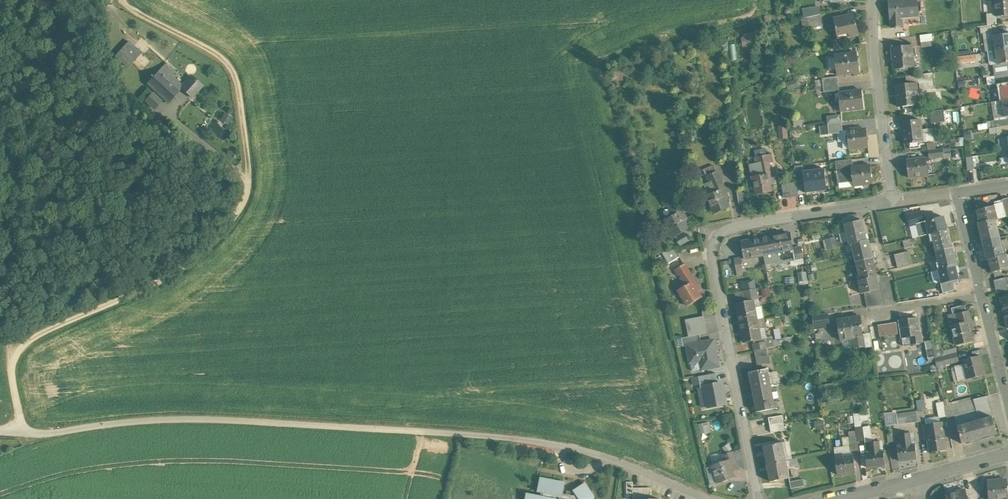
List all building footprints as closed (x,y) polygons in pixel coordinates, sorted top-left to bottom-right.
[(888,0),(890,19),(891,28),(896,27),(896,28),(898,28),(898,27),(903,27),(902,18),(919,17),(917,0),(890,0),(888,0)] [(996,17),(1007,16),(1007,0),(995,0),(996,17)] [(819,7),(803,9),(805,17),(821,14),(819,7)] [(805,17),(801,18),(804,30),(823,25),(821,14),(805,17)] [(854,15),(834,20),(838,36),(849,34),(850,38),(859,36),(854,15)] [(994,36),(993,32),(984,33),(986,51),(995,50),(1007,48),(1007,34),(994,36)] [(757,35),(744,38),(745,46),(759,44),(757,35)] [(912,46),(892,48),(894,65),(914,63),(912,46)] [(995,50),(997,64),(1007,63),(1007,48),(995,50)] [(857,54),(835,56),(837,75),(859,73),(857,54)] [(975,54),(956,56),(957,62),(976,60),(975,54)] [(993,65),(995,76),(1007,74),(1007,63),(997,64),(993,65)] [(168,64),(151,82),(172,101),(188,83),(168,64)] [(933,73),(918,75),(919,83),(934,82),(933,73)] [(987,77),(988,85),(1000,83),(1001,87),(1007,86),(1007,74),(995,76),(987,77)] [(838,77),(822,79),(823,86),(839,84),(838,77)] [(689,78),(676,80),(677,86),(690,84),(689,78)] [(796,79),(786,83),(789,89),(799,85),(796,79)] [(916,83),(896,86),(899,107),(917,105),(916,93),(917,93),(916,83)] [(839,84),(823,86),(824,93),(839,91),(839,84)] [(862,91),(838,93),(841,112),(864,109),(862,91)] [(931,122),(945,121),(944,110),(931,110),(931,122)] [(920,119),(900,122),(902,136),(903,136),(905,144),(923,142),(921,129),(920,119)] [(841,122),(828,124),(829,134),(838,133),(843,132),(843,130),(841,122)] [(996,127),(997,135),(1007,133),(1007,125),(996,127)] [(933,128),(921,129),(923,142),(934,141),(933,128)] [(866,129),(854,130),(854,129),(843,130),(843,132),(838,133),(839,142),(843,141),(844,149),(868,146),(866,129)] [(943,148),(928,150),(929,159),(944,157),(943,148)] [(767,155),(765,149),(755,151),(756,157),(757,164),(752,165),(755,176),(753,177),(756,194),(772,191),(770,184),(773,184),(768,162),(772,161),(771,154),(767,155)] [(973,156),(966,157),(968,170),(974,169),(973,156)] [(926,158),(907,161),(909,178),(928,175),(926,158)] [(852,159),(835,161),(836,169),(851,167),(853,167),(852,159)] [(714,165),(703,169),(706,176),(716,172),(714,165)] [(803,165),(795,166),(796,182),(797,184),(803,183),(803,184),(805,184),(803,171),(803,165)] [(853,167),(851,167),(853,181),(853,185),(865,184),(865,183),(873,182),(871,165),(853,167)] [(851,167),(836,169),(837,171),(835,171),(835,173),(837,173),(838,183),(853,181),(851,167)] [(803,171),(805,184),(806,193),(827,190),(824,169),(803,171)] [(728,198),(717,171),(716,172),(706,176),(709,182),(712,181),(717,191),(707,196),(714,212),(729,206),(726,199),(728,198)] [(796,182),(782,184),(784,197),(798,195),(797,184),(796,182)] [(747,203),(745,190),(737,191),(739,204),(747,203)] [(682,211),(672,195),(663,201),(666,207),(669,205),(675,215),(682,211)] [(994,205),(976,210),(979,223),(995,219),(997,218),(994,205)] [(675,215),(666,221),(675,236),(689,228),(686,222),(688,221),(682,211),(675,215)] [(924,212),(914,215),(916,221),(925,218),(924,212)] [(943,216),(926,221),(929,234),(931,233),(947,229),(943,216)] [(979,223),(978,223),(982,241),(1000,237),(995,219),(979,223)] [(862,220),(844,225),(845,228),(846,232),(839,233),(841,241),(842,241),(842,243),(849,242),(849,245),(851,244),(867,240),(862,220)] [(926,221),(918,223),(921,236),(929,234),(926,221)] [(947,229),(931,233),(935,252),(953,247),(949,229),(947,229)] [(782,236),(782,235),(761,238),(764,254),(776,252),(776,253),(787,251),(786,250),(793,248),(790,233),(789,233),(790,235),(782,236)] [(836,236),(826,237),(828,248),(838,247),(836,236)] [(1000,237),(982,241),(987,259),(988,259),(1004,255),(1000,237)] [(761,238),(742,242),(745,259),(753,257),(753,256),(764,254),(761,238)] [(867,240),(851,244),(856,262),(873,258),(869,240),(867,240)] [(802,247),(793,249),(795,261),(804,259),(802,247)] [(953,247),(935,252),(940,269),(956,266),(958,265),(953,247)] [(793,248),(786,250),(787,251),(789,262),(795,261),(793,249),(793,248)] [(906,252),(894,254),(896,261),(908,259),(906,252)] [(988,259),(992,272),(1007,268),(1007,260),(1007,254),(1004,255),(988,259)] [(741,258),(735,259),(737,271),(744,270),(741,258)] [(873,258),(856,262),(861,280),(877,276),(878,276),(873,258)] [(908,259),(896,261),(898,268),(909,265),(908,259)] [(694,280),(684,265),(675,270),(679,276),(681,274),(688,284),(694,280)] [(940,269),(938,270),(941,283),(940,283),(941,286),(954,283),(959,282),(958,279),(959,278),(956,266),(940,269)] [(877,276),(858,281),(861,293),(865,293),(866,299),(881,296),(880,289),(877,276)] [(993,280),(995,287),(1006,285),(1007,285),(1007,282),(1007,277),(993,280)] [(688,284),(679,290),(689,305),(702,297),(698,291),(700,290),(694,280),(688,284)] [(954,283),(941,286),(943,293),(955,290),(954,283)] [(881,296),(866,299),(867,307),(882,304),(881,296)] [(753,300),(737,303),(741,323),(756,320),(753,308),(755,308),(753,300)] [(965,304),(951,307),(953,315),(957,314),(957,313),(967,311),(965,304)] [(967,311),(957,313),(957,314),(959,323),(951,325),(956,345),(973,340),(970,328),(973,328),(969,310),(967,311)] [(828,313),(812,315),(812,316),(814,328),(830,326),(828,313)] [(863,336),(860,316),(837,320),(840,340),(853,338),(854,348),(865,347),(863,336)] [(917,317),(900,320),(903,338),(910,336),(912,344),(922,342),(920,331),(919,331),(917,317)] [(762,319),(757,320),(757,319),(756,320),(757,329),(766,328),(764,318),(762,319)] [(756,320),(741,323),(744,342),(761,339),(759,331),(758,332),(757,329),(756,320)] [(897,322),(878,325),(880,336),(899,333),(897,322)] [(700,334),(682,338),(684,346),(687,345),(701,342),(700,334)] [(701,342),(687,345),(689,358),(699,356),(701,370),(719,366),(714,340),(701,342)] [(766,341),(754,344),(755,351),(767,348),(766,341)] [(957,353),(944,356),(946,364),(959,361),(957,353)] [(980,355),(963,359),(968,378),(985,374),(980,355)] [(768,369),(749,373),(753,390),(771,386),(772,386),(768,369)] [(718,384),(705,387),(708,406),(726,403),(722,383),(718,384)] [(771,386),(753,390),(757,412),(775,408),(771,386)] [(986,396),(974,399),(976,409),(979,420),(992,416),(986,396)] [(974,399),(945,406),(947,416),(947,417),(971,412),(970,410),(976,409),(974,399)] [(944,401),(936,403),(939,418),(947,416),(945,406),(944,401)] [(924,410),(916,411),(916,412),(918,422),(926,421),(924,410)] [(916,412),(903,414),(904,424),(918,422),(916,412)] [(782,415),(769,418),(770,425),(784,423),(782,415)] [(979,420),(957,427),(963,444),(998,433),(992,416),(979,420)] [(701,422),(703,432),(712,430),(710,421),(701,422)] [(942,422),(924,425),(927,440),(928,440),(930,452),(947,450),(942,422)] [(784,423),(770,425),(771,433),(785,430),(784,423)] [(910,432),(900,433),(902,446),(911,444),(910,432)] [(879,441),(869,442),(871,452),(866,453),(868,468),(885,465),(883,450),(880,451),(879,441)] [(783,442),(763,446),(767,464),(787,460),(783,442)] [(902,446),(898,446),(899,461),(917,458),(915,444),(911,444),(902,446)] [(740,469),(734,451),(722,455),(724,462),(728,460),(732,471),(740,469)] [(854,455),(843,456),(843,454),(835,455),(838,474),(856,472),(854,455)] [(724,462),(712,466),(717,483),(734,478),(732,471),(728,460),(724,462)] [(787,460),(767,464),(770,482),(790,478),(787,460)] [(563,493),(565,485),(565,483),(541,478),(540,478),(538,491),(542,492),(541,496),(527,493),(526,498),(593,498),(594,496),(585,483),(574,490),(576,493),(574,495),(563,493)] [(804,479),(790,481),(791,488),(805,486),(804,479)] [(988,481),(990,498),(999,498),(998,498),(1007,497),(1007,491),(1007,479),(988,481)] [(946,494),(947,498),(968,498),(965,489),(946,494)]
